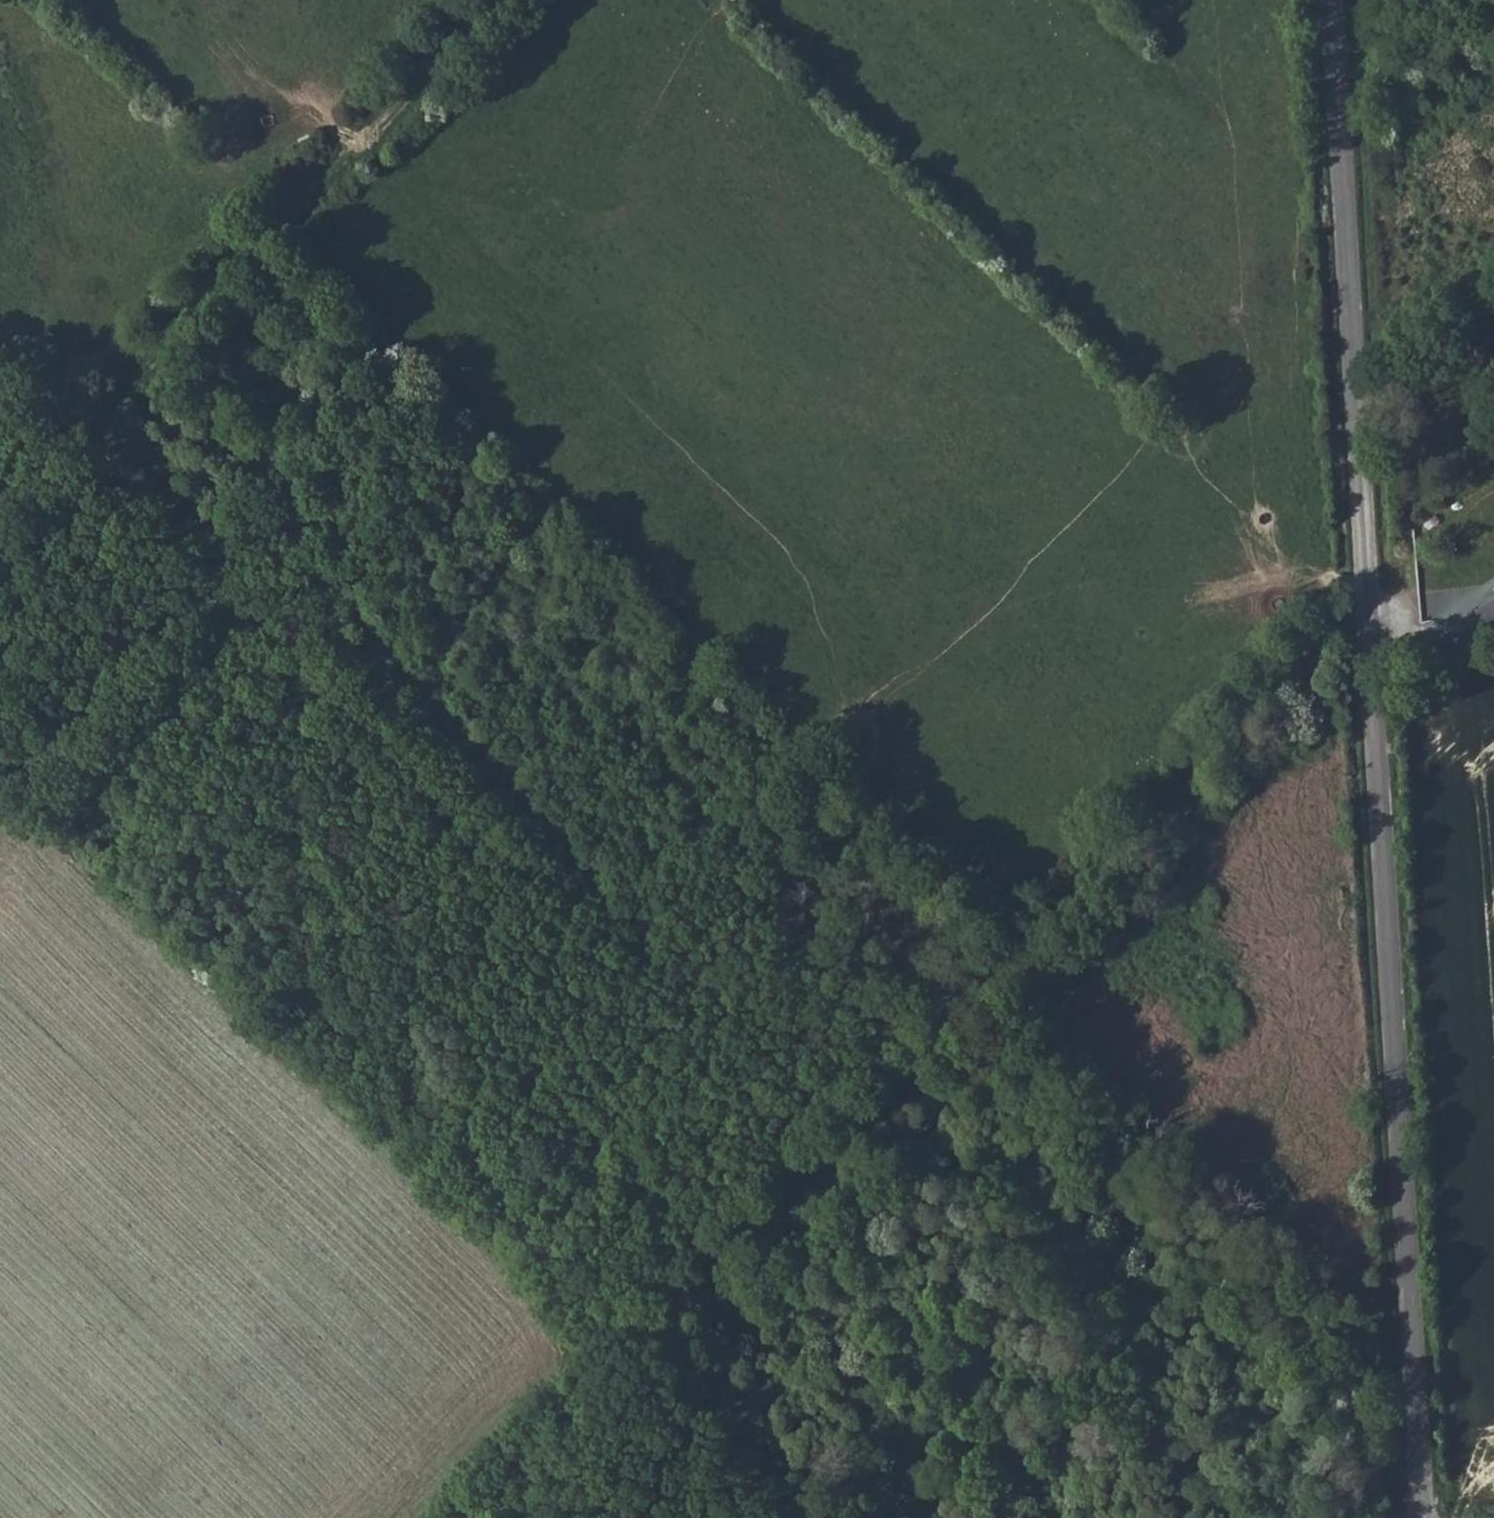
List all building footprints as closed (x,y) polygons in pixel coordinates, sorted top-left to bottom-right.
[(1477,612),(1493,638),(1493,601),(1477,612)]
